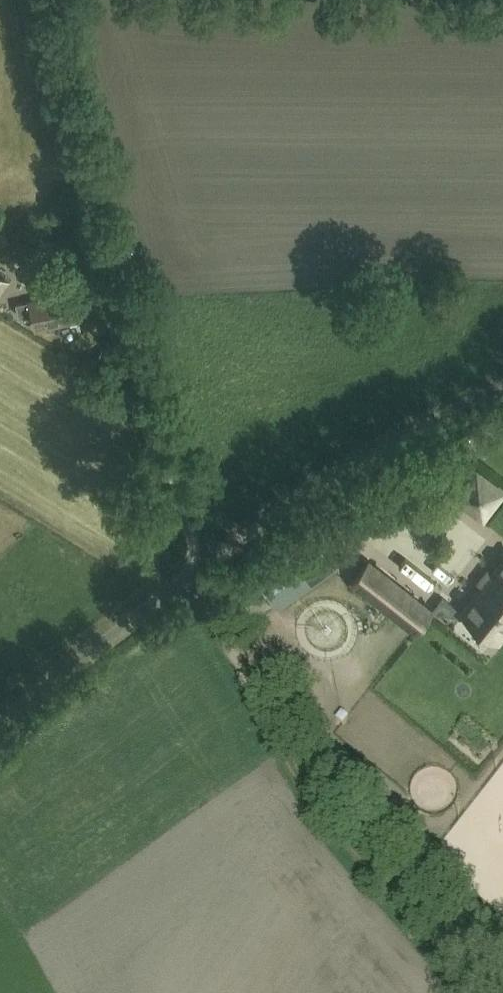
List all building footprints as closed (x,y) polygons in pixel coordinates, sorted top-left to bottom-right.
[(9,282),(0,276),(0,294),(9,282)] [(35,330),(79,320),(72,291),(15,304),(18,315),(30,312),(35,330)] [(309,532),(250,572),(277,610),(335,570),(309,532)] [(502,636),(502,560),(461,613),(498,642),(502,636)] [(432,612),(369,562),(351,584),(414,634),(432,612)]
